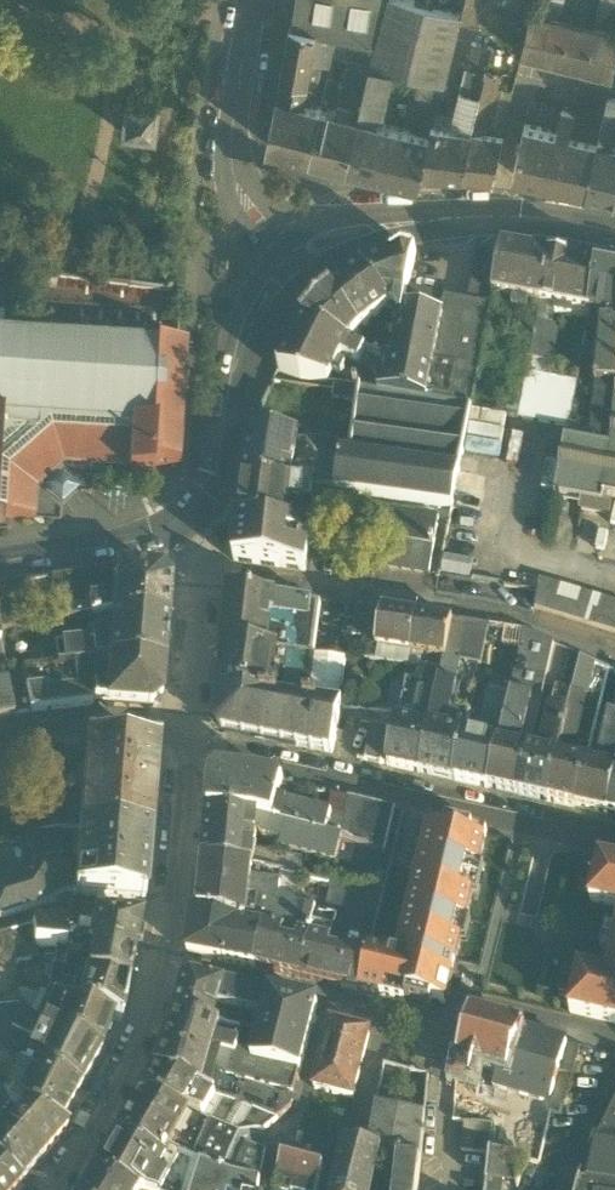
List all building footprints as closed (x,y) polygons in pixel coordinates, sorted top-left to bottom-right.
[(375,46),(371,64),(393,70),(444,81),(461,14),(405,0),(296,0),(292,27),(317,33),(338,38),(375,46)] [(503,2),(532,8),(534,0),(503,0),(503,2)] [(560,15),(563,0),(538,0),(536,9),(560,15)] [(614,27),(614,0),(600,0),(595,23),(614,27)] [(522,52),(562,62),(573,19),(532,9),(522,52)] [(573,19),(562,62),(583,67),(586,68),(597,25),(573,19)] [(613,74),(614,66),(614,30),(597,25),(586,68),(613,74)] [(290,27),(281,76),(307,82),(311,62),(317,33),(292,27),(290,27)] [(317,33),(311,62),(322,64),(331,66),(334,54),(338,38),(317,33)] [(337,110),(359,116),(371,64),(375,46),(338,38),(334,54),(350,58),(337,110)] [(467,65),(487,70),(493,45),(473,40),(467,65)] [(307,82),(317,85),(322,64),(311,62),(307,82)] [(371,64),(359,116),(382,121),(393,70),(371,64)] [(455,113),(475,118),(483,88),(487,70),(467,65),(455,113)] [(569,133),(597,139),(608,94),(613,74),(586,68),(583,67),(573,111),(574,112),(569,133)] [(498,72),(487,70),(483,88),(494,90),(495,85),(498,72)] [(306,88),(307,82),(281,76),(267,145),(310,156),(321,107),(309,104),(313,89),(306,88)] [(421,118),(418,131),(432,134),(434,123),(438,109),(444,83),(421,77),(412,116),(421,118)] [(494,90),(484,130),(504,132),(513,90),(495,85),(494,90)] [(475,118),(473,128),(484,130),(494,90),(483,88),(475,118)] [(597,139),(610,142),(613,130),(614,131),(614,95),(608,94),(597,139)] [(121,130),(151,134),(155,105),(124,101),(121,130)] [(310,156),(347,165),(359,116),(337,110),(321,107),(310,156)] [(451,126),(455,113),(438,109),(434,123),(449,125),(451,126)] [(524,123),(513,174),(586,190),(597,139),(569,133),(574,112),(573,111),(562,109),(557,130),(524,123)] [(475,118),(455,113),(451,126),(473,128),(475,118)] [(423,168),(432,134),(418,131),(382,121),(359,116),(347,165),(419,183),(423,168)] [(423,168),(438,170),(449,125),(434,123),(432,134),(423,168)] [(451,126),(449,125),(438,170),(462,173),(473,128),(451,126)] [(504,132),(484,130),(473,128),(462,173),(493,177),(504,132)] [(610,142),(597,139),(586,190),(614,197),(614,143),(610,142)] [(495,297),(514,301),(529,303),(542,306),(551,259),(504,250),(504,251),(495,297)] [(472,410),(473,411),(473,410),(489,327),(495,297),(504,251),(480,252),(470,304),(416,293),(412,312),(444,318),(428,401),(472,409),(472,410)] [(380,392),(428,401),(444,318),(412,312),(405,311),(408,292),(416,252),(391,257),(362,268),(331,293),(303,321),(350,343),(361,332),(386,311),(402,325),(395,363),(387,359),(384,376),(380,392)] [(549,307),(557,309),(573,312),(591,315),(599,269),(570,263),(551,259),(542,306),(549,307)] [(609,318),(614,320),(614,272),(599,269),(591,315),(609,318)] [(416,293),(408,292),(405,311),(412,312),(416,293)] [(527,312),(529,303),(514,301),(512,309),(527,312)] [(542,306),(538,324),(545,325),(549,307),(542,306)] [(572,319),(573,312),(557,309),(556,316),(572,319)] [(609,318),(608,324),(602,324),(598,384),(614,386),(614,320),(609,318)] [(339,363),(343,356),(350,343),(303,321),(279,370),(301,380),(328,384),(333,374),(339,363)] [(518,358),(531,361),(538,324),(523,321),(518,358)] [(554,327),(545,325),(538,324),(531,361),(547,364),(554,327)] [(147,476),(148,464),(154,464),(168,465),(179,466),(187,346),(160,344),(158,344),(158,346),(149,345),(146,342),(143,345),(130,344),(127,340),(124,343),(111,343),(108,339),(105,342),(92,341),(89,338),(86,341),(73,340),(70,337),(66,340),(54,339),(51,335),(47,338),(38,338),(0,336),(0,517),(35,520),(35,517),(32,517),(33,488),(43,480),(53,471),(62,463),(130,467),(129,475),(147,476)] [(366,350),(350,343),(343,356),(360,364),(366,350)] [(346,366),(339,363),(333,374),(340,377),(346,366)] [(361,389),(380,392),(384,376),(374,374),(369,378),(368,382),(363,381),(361,389)] [(520,418),(533,421),(541,377),(528,375),(520,418)] [(552,423),(570,426),(578,384),(560,381),(552,423)] [(598,384),(590,446),(567,441),(556,498),(603,507),(605,498),(614,500),(614,386),(598,384)] [(332,399),(357,403),(359,389),(335,385),(332,399)] [(361,389),(359,389),(357,403),(349,446),(307,439),(323,460),(341,463),(336,492),(337,493),(361,496),(441,507),(452,508),(472,410),(472,409),(428,401),(380,392),(361,389)] [(243,480),(290,487),(292,473),(298,437),(298,435),(251,428),(243,480)] [(321,460),(319,470),(316,490),(331,492),(336,492),(341,463),(323,460),(321,460)] [(313,489),(316,490),(319,470),(317,469),(318,466),(301,465),(301,467),(298,467),(297,474),(292,473),(290,487),(313,489)] [(53,471),(43,480),(51,488),(49,490),(62,505),(76,492),(63,478),(61,480),(53,471)] [(243,480),(238,520),(285,526),(308,529),(313,489),(290,487),(243,480)] [(379,540),(434,549),(439,518),(417,514),(417,515),(359,506),(361,496),(337,493),(336,492),(331,492),(330,502),(321,500),(317,530),(329,532),(379,540)] [(234,561),(281,569),(285,526),(238,520),(237,532),(234,561)] [(308,529),(285,526),(281,569),(305,572),(312,529),(308,529)] [(375,567),(430,575),(434,549),(379,540),(375,567)] [(443,557),(441,573),(470,577),(472,560),(443,557)] [(53,578),(53,607),(88,602),(109,599),(115,603),(117,569),(53,578)] [(115,603),(114,615),(168,619),(171,583),(161,572),(117,569),(115,603)] [(614,634),(614,603),(541,581),(536,610),(614,634)] [(25,627),(17,584),(0,586),(0,631),(25,627)] [(223,644),(241,646),(313,655),(314,655),(321,603),(228,588),(223,644)] [(88,602),(91,618),(114,615),(115,603),(109,599),(88,602)] [(53,607),(53,623),(91,618),(88,602),(53,607)] [(353,638),(370,641),(373,623),(376,610),(359,607),(353,638)] [(373,623),(381,624),(384,611),(376,610),(373,623)] [(377,649),(411,654),(419,616),(384,611),(381,624),(377,649)] [(112,636),(110,661),(164,665),(168,619),(114,615),(112,636)] [(452,622),(419,616),(411,654),(445,659),(452,622)] [(459,662),(480,667),(489,627),(452,622),(445,659),(445,661),(459,664),(459,662)] [(368,648),(377,649),(381,624),(373,623),(370,641),(368,648)] [(492,654),(520,658),(526,633),(498,628),(492,654)] [(506,719),(522,723),(528,698),(540,701),(553,645),(526,633),(520,658),(511,697),(506,719)] [(55,653),(57,666),(110,661),(112,636),(87,634),(87,643),(54,646),(55,653)] [(230,655),(227,694),(308,704),(313,655),(241,646),(240,656),(230,655)] [(34,661),(35,669),(57,666),(55,653),(40,654),(41,661),(34,661)] [(573,692),(589,696),(596,664),(581,658),(573,692)] [(27,686),(33,713),(93,706),(106,707),(110,661),(57,666),(35,669),(23,670),(27,686)] [(161,701),(164,665),(110,661),(106,707),(151,710),(161,701)] [(445,661),(442,672),(440,683),(454,686),(459,664),(445,661)] [(407,717),(405,725),(430,730),(430,729),(440,683),(442,672),(425,670),(423,684),(407,682),(399,715),(407,717)] [(440,683),(430,729),(445,732),(450,709),(455,686),(454,686),(440,683)] [(14,716),(8,689),(7,684),(0,685),(0,717),(14,716)] [(8,689),(14,716),(33,713),(27,686),(8,689)] [(486,729),(484,741),(500,744),(506,719),(511,697),(490,692),(482,728),(486,729)] [(558,758),(575,762),(590,696),(589,696),(573,692),(568,716),(558,758)] [(343,708),(308,704),(227,694),(221,693),(218,727),(223,734),(333,755),(343,708)] [(528,752),(540,701),(528,698),(522,723),(516,749),(528,752)] [(420,774),(455,781),(464,737),(469,714),(450,709),(445,732),(430,729),(430,730),(420,774)] [(551,712),(541,755),(558,758),(568,716),(551,712)] [(614,731),(614,716),(613,715),(609,714),(606,729),(614,731)] [(407,717),(399,715),(398,723),(405,725),(407,717)] [(489,789),(518,795),(528,752),(516,749),(522,723),(506,719),(500,744),(489,789)] [(420,774),(430,730),(405,725),(398,723),(388,767),(420,774)] [(367,762),(382,765),(389,731),(372,728),(367,762)] [(597,767),(614,771),(614,731),(606,729),(597,767)] [(489,789),(500,744),(484,741),(464,737),(455,781),(489,789)] [(88,744),(81,830),(150,835),(157,749),(88,744)] [(518,795),(547,802),(558,758),(541,755),(528,752),(518,795)] [(547,802),(576,808),(587,765),(575,762),(558,758),(547,802)] [(614,780),(614,771),(597,767),(587,765),(576,808),(607,815),(614,780)] [(212,783),(209,814),(259,821),(301,832),(327,838),(332,819),(288,808),(279,805),(284,785),(263,781),(221,776),(212,783)] [(607,815),(614,816),(614,780),(607,815)] [(279,805),(288,808),(293,787),(284,785),(279,805)] [(351,800),(346,823),(341,842),(343,843),(384,853),(395,810),(351,800)] [(29,817),(32,835),(58,831),(72,830),(74,802),(57,801),(57,809),(29,817)] [(209,814),(205,864),(253,870),(283,876),(292,878),(295,866),(295,864),(256,855),(258,832),(265,840),(284,845),(281,852),(294,855),(301,832),(259,821),(209,814)] [(327,838),(341,842),(346,823),(332,819),(327,838)] [(359,994),(431,1011),(433,1003),(447,1006),(462,943),(454,941),(459,921),(467,923),(473,896),(461,893),(468,866),(480,868),(488,834),(429,820),(396,958),(370,952),(370,953),(359,994)] [(145,902),(150,835),(81,830),(76,896),(145,902)] [(63,853),(58,831),(32,835),(28,836),(33,859),(63,853)] [(337,864),(343,843),(341,842),(327,838),(301,832),(294,855),(336,866),(337,864)] [(601,862),(591,909),(614,915),(614,865),(601,862)] [(231,921),(247,925),(253,870),(205,864),(199,913),(231,921)] [(461,893),(473,896),(480,868),(468,866),(461,893)] [(283,876),(253,870),(247,925),(248,925),(276,932),(279,904),(283,876)] [(51,904),(42,874),(0,887),(0,920),(51,904)] [(276,932),(278,932),(285,934),(300,937),(310,940),(313,927),(317,913),(279,904),(276,932)] [(188,955),(223,962),(228,937),(231,921),(199,913),(195,913),(188,955)] [(247,925),(231,921),(228,937),(246,941),(248,925),(247,925)] [(454,941),(462,943),(467,923),(459,921),(454,941)] [(95,937),(93,951),(134,959),(141,926),(96,922),(95,937)] [(276,932),(248,925),(246,941),(228,937),(223,962),(256,968),(268,971),(275,944),(276,938),(278,932),(276,932)] [(56,951),(64,953),(64,952),(64,945),(63,930),(63,927),(34,928),(35,948),(56,951)] [(335,932),(313,927),(310,940),(312,940),(332,945),(335,932)] [(10,943),(13,965),(37,960),(35,948),(34,928),(10,935),(10,943)] [(63,930),(64,945),(93,951),(95,937),(63,930)] [(101,1054),(44,1027),(43,1027),(19,1015),(13,965),(10,943),(10,935),(0,937),(0,1054),(7,1058),(22,1065),(79,1092),(101,1054)] [(268,971),(302,980),(312,940),(310,940),(300,937),(297,949),(275,944),(268,971)] [(332,945),(312,940),(302,980),(342,990),(352,950),(332,945)] [(91,962),(93,951),(64,945),(64,952),(70,953),(67,965),(79,967),(85,961),(91,962)] [(352,949),(352,950),(342,990),(359,994),(370,953),(352,949)] [(64,952),(64,953),(56,951),(53,971),(65,974),(67,965),(70,953),(64,952)] [(128,992),(134,959),(93,951),(91,962),(88,981),(128,992)] [(609,980),(581,973),(571,1015),(614,1025),(614,952),(609,980)] [(121,1023),(128,992),(88,981),(65,974),(53,971),(51,970),(48,993),(47,1001),(54,1004),(113,1020),(121,1023)] [(235,1032),(240,1013),(240,1011),(245,991),(193,980),(185,984),(176,1017),(235,1032)] [(265,995),(245,991),(240,1011),(240,1013),(259,1017),(265,995)] [(259,1017),(265,1019),(270,996),(265,995),(259,1017)] [(318,1007),(270,996),(265,1019),(260,1037),(260,1038),(255,1059),(254,1060),(253,1064),(285,1072),(297,1074),(297,1076),(300,1076),(301,1075),(318,1007)] [(101,1054),(113,1020),(54,1004),(44,1027),(101,1054)] [(458,1060),(460,1061),(478,1066),(502,1072),(508,1074),(513,1053),(515,1054),(522,1030),(471,1016),(458,1060)] [(176,1018),(177,1035),(216,1044),(216,1043),(240,1049),(244,1034),(235,1032),(176,1017),(176,1018)] [(314,1090),(353,1100),(370,1034),(332,1025),(323,1062),(314,1090)] [(497,1089),(543,1102),(551,1098),(567,1043),(522,1030),(515,1054),(513,1053),(508,1074),(502,1072),(497,1089)] [(239,1055),(254,1060),(255,1059),(260,1038),(260,1037),(245,1033),(244,1034),(240,1049),(239,1055)] [(166,1046),(163,1055),(223,1086),(227,1079),(277,1101),(285,1072),(253,1064),(254,1060),(239,1055),(240,1049),(216,1043),(216,1044),(177,1035),(177,1036),(175,1040),(172,1042),(166,1046)] [(272,1120),(277,1101),(227,1079),(223,1086),(163,1055),(157,1072),(181,1084),(183,1081),(206,1093),(216,1099),(251,1110),(272,1120)] [(474,1083),(478,1066),(460,1061),(456,1079),(474,1083)] [(72,1103),(79,1092),(22,1065),(11,1087),(5,1084),(4,1092),(10,1098),(14,1102),(22,1110),(26,1114),(57,1129),(72,1103)] [(194,1116),(206,1093),(183,1081),(181,1084),(157,1072),(144,1094),(144,1095),(169,1108),(170,1106),(194,1116)] [(272,1120),(277,1122),(278,1121),(292,1110),(300,1076),(297,1076),(297,1074),(285,1072),(277,1101),(272,1120)] [(6,1113),(6,1103),(10,1098),(4,1092),(5,1084),(6,1082),(0,1082),(0,1119),(6,1113)] [(204,1120),(210,1122),(240,1135),(265,1132),(277,1122),(272,1120),(251,1110),(216,1099),(206,1093),(194,1116),(196,1117),(204,1120)] [(196,1117),(194,1116),(170,1106),(169,1108),(144,1095),(120,1138),(164,1159),(168,1150),(167,1150),(175,1136),(179,1130),(187,1134),(196,1117)] [(400,1158),(420,1161),(423,1136),(425,1116),(377,1107),(369,1148),(383,1151),(382,1156),(400,1158)] [(577,1189),(614,1189),(614,1107),(600,1138),(595,1136),(581,1178),(577,1189)] [(20,1146),(22,1144),(42,1162),(66,1134),(57,1129),(26,1114),(22,1110),(15,1119),(6,1113),(0,1119),(0,1132),(20,1146)] [(234,1149),(240,1135),(210,1122),(196,1149),(190,1159),(202,1165),(233,1178),(248,1147),(234,1149)] [(465,1123),(463,1138),(492,1141),(494,1126),(465,1123)] [(42,1162),(22,1144),(20,1146),(0,1132),(0,1162),(4,1165),(0,1170),(0,1171),(20,1187),(42,1162)] [(234,1149),(248,1147),(265,1154),(266,1146),(265,1132),(240,1135),(234,1149)] [(181,1156),(190,1159),(196,1149),(184,1144),(185,1140),(175,1136),(167,1150),(168,1150),(181,1156)] [(168,1150),(164,1159),(120,1138),(100,1173),(132,1189),(162,1189),(168,1179),(181,1156),(168,1150)] [(324,1170),(330,1146),(300,1138),(293,1162),(324,1170)] [(490,1155),(492,1141),(463,1138),(462,1152),(490,1155)] [(334,1189),(374,1189),(382,1156),(383,1151),(369,1148),(346,1143),(334,1189)] [(194,1189),(259,1189),(265,1154),(248,1147),(233,1178),(202,1165),(194,1189)] [(498,1179),(520,1184),(525,1163),(522,1163),(492,1156),(490,1171),(490,1177),(498,1179)] [(397,1189),(417,1189),(420,1161),(400,1158),(397,1189)] [(324,1170),(293,1162),(283,1159),(277,1189),(319,1189),(324,1170)] [(264,1186),(276,1188),(281,1164),(269,1161),(264,1186)] [(0,1171),(0,1189),(18,1189),(20,1187),(0,1171)] [(100,1173),(90,1189),(132,1189),(100,1173)] [(490,1177),(488,1189),(500,1189),(498,1179),(490,1177)] [(168,1179),(162,1189),(187,1189),(168,1179)]
